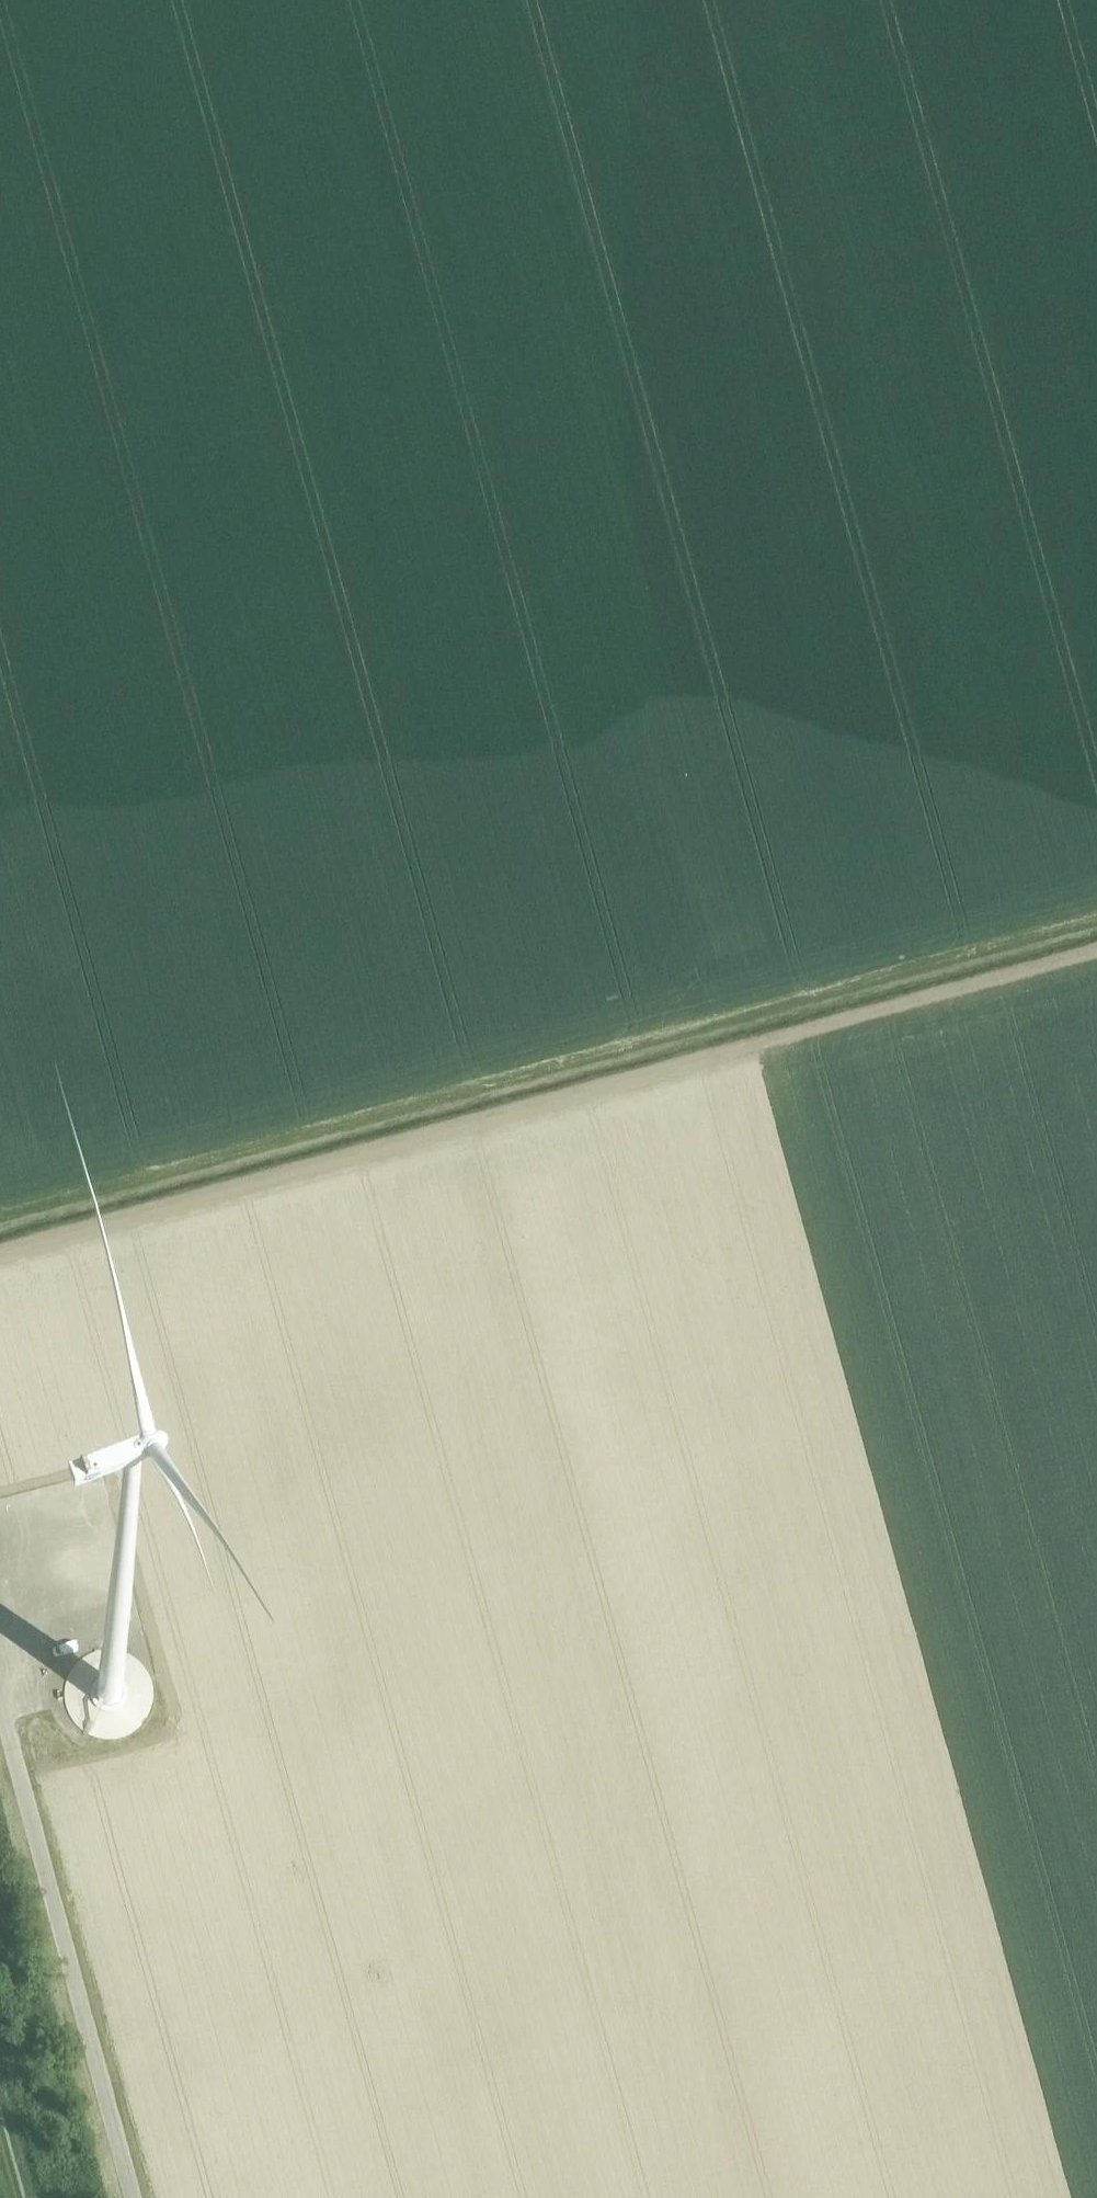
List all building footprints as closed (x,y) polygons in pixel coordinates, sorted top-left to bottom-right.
[(122,1696),(122,1694),(122,1692),(121,1690),(120,1688),(119,1686),(118,1684),(116,1683),(115,1682),(113,1681),(111,1681),(109,1681),(106,1681),(104,1681),(103,1682),(101,1683),(99,1684),(98,1686),(97,1688),(96,1690),(95,1692),(95,1694),(95,1696),(96,1698),(97,1700),(98,1702),(99,1703),(101,1705),(103,1706),(104,1706),(106,1707),(109,1707),(111,1707),(113,1707),(115,1706),(116,1705),(118,1703),(119,1702),(120,1700),(121,1698),(122,1696)]
